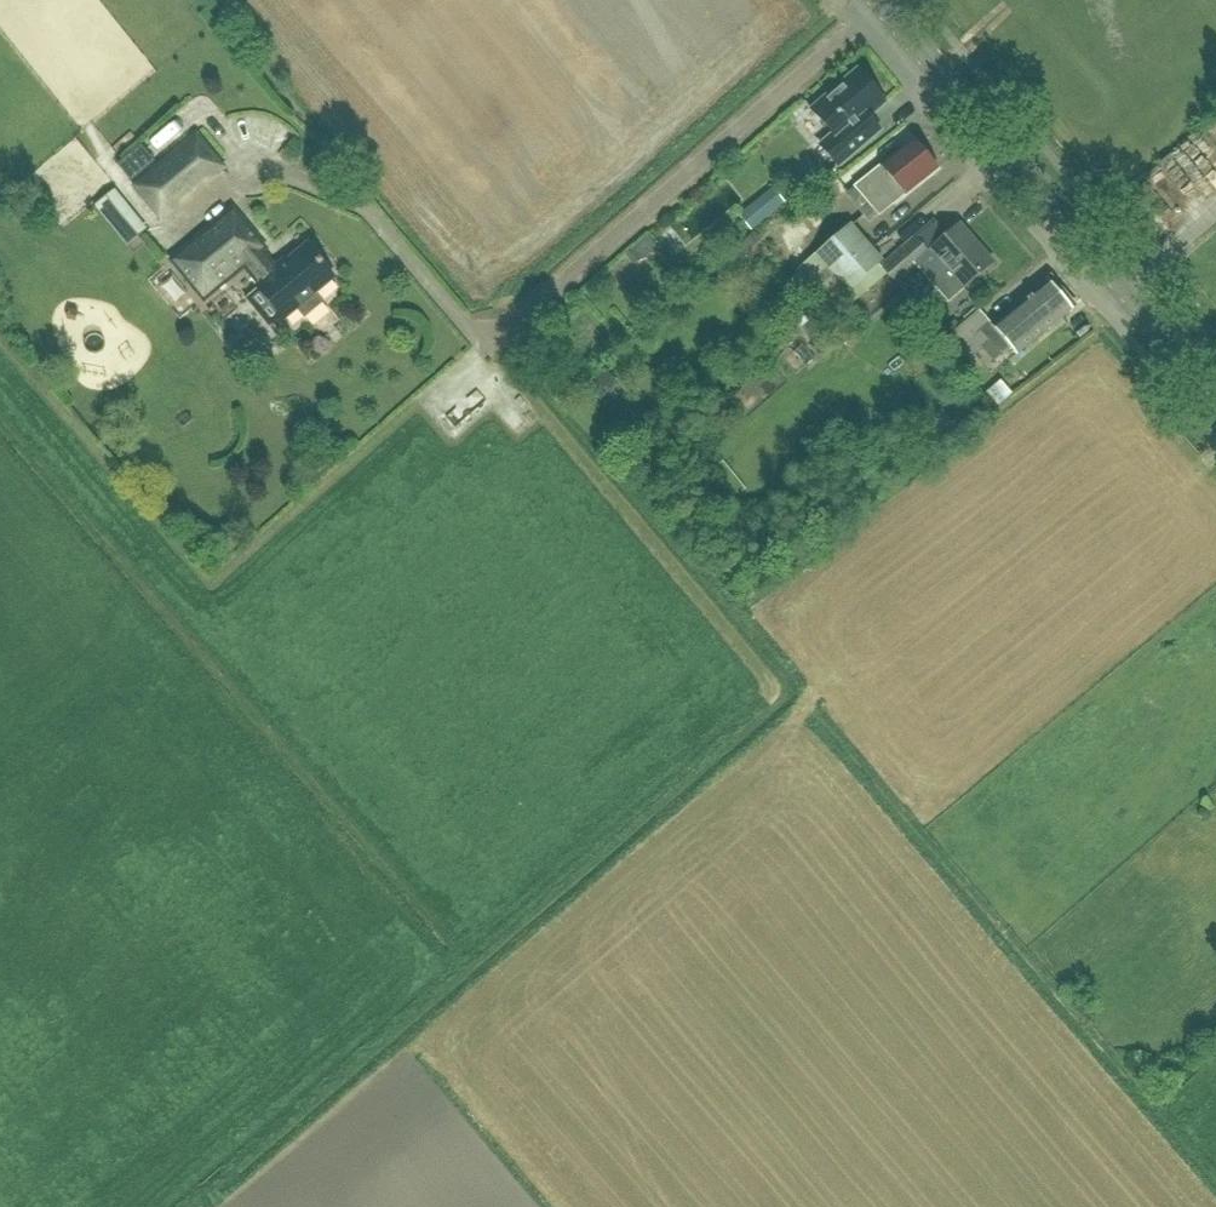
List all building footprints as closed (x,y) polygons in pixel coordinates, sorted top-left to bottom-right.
[(878,131),(867,117),(883,103),(856,71),(811,109),(832,134),(820,145),(837,166),(878,131)] [(196,136),(134,187),(161,219),(178,205),(175,201),(203,178),(206,182),(222,168),(196,136)] [(876,218),(935,170),(910,140),(851,188),(876,218)] [(110,196),(96,207),(128,246),(141,235),(110,196)] [(185,249),(171,260),(204,301),(218,289),(243,268),(259,286),(256,288),(282,319),(296,308),(304,317),(322,302),(314,293),(333,277),(307,246),(277,271),(262,252),(265,249),(232,209),(185,249)] [(940,263),(921,279),(944,305),(955,295),(963,289),(992,263),(959,225),(947,235),(929,250),(932,253),(940,263)] [(849,226),(815,255),(831,274),(865,244),(849,226)] [(896,286),(929,256),(912,238),(879,267),(896,286)] [(846,292),(880,262),(865,244),(831,274),(846,292)] [(979,312),(955,333),(975,355),(989,343),(1000,356),(1009,348),(1016,356),(1070,310),(1071,311),(1072,309),(1046,279),(1045,280),(991,325),(979,312)] [(489,366),(449,399),(467,420),(506,387),(489,366)] [(612,369),(595,380),(604,394),(621,383),(612,369)]
